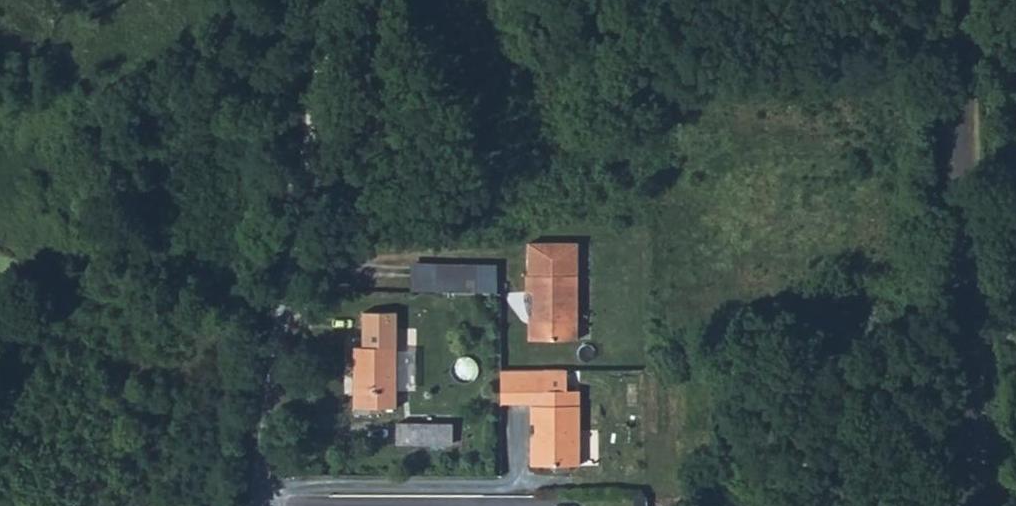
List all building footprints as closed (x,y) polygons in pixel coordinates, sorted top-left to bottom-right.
[(485,265),(416,263),(415,291),(484,293),(485,265)] [(532,343),(581,342),(580,277),(529,278),(529,286),(529,295),(536,295),(536,326),(532,326),(532,343)] [(359,352),(358,413),(380,414),(401,415),(402,353),(359,352)] [(537,469),(585,468),(584,393),(549,393),(548,372),(506,373),(506,407),(521,406),(536,406),(536,427),(540,427),(540,448),(536,448),(537,469)] [(401,428),(401,449),(455,449),(455,429),(401,428)]
